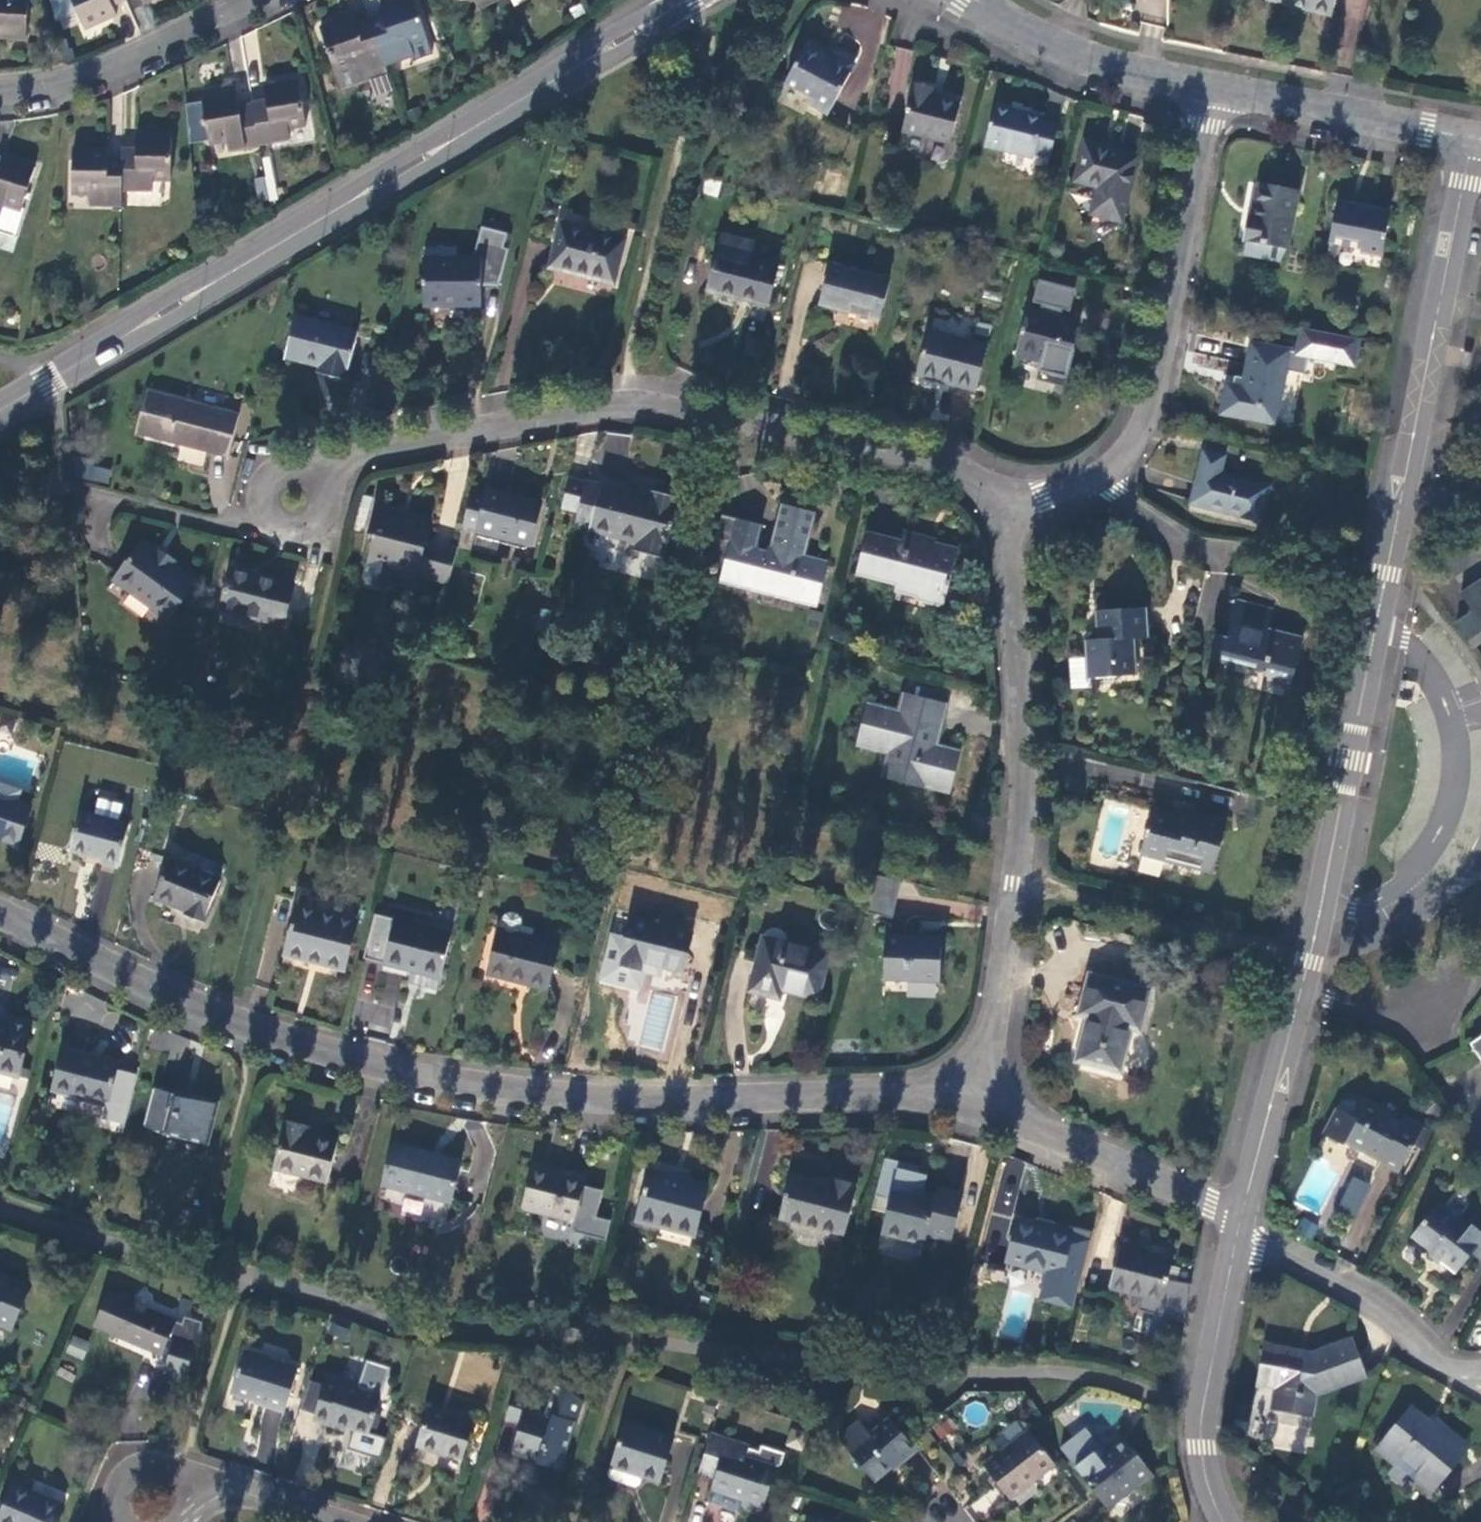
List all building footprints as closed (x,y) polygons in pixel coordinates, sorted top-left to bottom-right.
[(28,42),(30,0),(0,0),(0,39),(28,42)] [(86,32),(117,18),(113,8),(110,0),(71,0),(86,32)] [(127,3),(126,0),(110,0),(113,8),(127,3)] [(386,66),(415,54),(411,45),(430,38),(416,0),(401,0),(380,7),(382,14),(387,27),(374,31),(386,66)] [(498,0),(475,0),(481,9),(498,0)] [(1299,5),(1332,13),(1335,0),(1277,0),(1299,5)] [(382,14),(369,19),(374,31),(387,27),(382,14)] [(343,92),(376,79),(372,69),(386,66),(374,31),(362,35),(357,23),(354,16),(320,28),(343,92)] [(374,31),(369,19),(357,23),(362,35),(374,31)] [(829,114),(856,64),(837,53),(832,62),(806,47),(787,83),(814,97),(810,104),(829,114)] [(376,79),(389,75),(386,66),(372,69),(376,79)] [(255,112),(261,143),(292,138),(291,128),(307,126),(301,80),(265,86),(267,99),(269,108),(255,109),(255,112)] [(904,132),(952,143),(963,102),(935,95),(936,88),(915,84),(904,132)] [(230,150),(261,145),(261,143),(255,112),(242,114),(239,104),(238,94),(203,99),(210,144),(228,141),(230,150)] [(253,100),(254,102),(255,109),(269,108),(267,99),(253,100)] [(254,102),(239,104),(242,114),(255,112),(255,109),(254,102)] [(1045,116),(996,105),(986,146),(1035,158),(1037,153),(1052,156),(1059,125),(1044,122),(1045,116)] [(123,169),(123,190),(154,190),(154,180),(172,180),(173,135),(137,133),(137,145),(138,155),(122,155),(123,157),(123,169)] [(1141,155),(1086,142),(1077,181),(1099,187),(1092,215),(1124,223),(1141,155)] [(137,145),(123,145),(122,155),(138,155),(137,145)] [(91,205),(123,206),(123,190),(123,169),(109,168),(109,156),(109,148),(73,147),(73,194),(90,194),(91,205)] [(14,233),(37,167),(3,156),(3,158),(0,165),(0,228),(14,233)] [(123,157),(109,156),(109,168),(123,169),(123,157)] [(279,206),(271,157),(265,159),(273,206),(279,206)] [(720,181),(705,177),(700,193),(715,196),(720,181)] [(1248,239),(1287,247),(1299,190),(1259,181),(1252,216),(1249,215),(1244,239),(1248,239)] [(1392,211),(1338,200),(1329,242),(1361,248),(1361,251),(1382,255),(1392,211)] [(627,239),(563,222),(550,268),(615,285),(627,239)] [(211,232),(203,238),(207,245),(216,240),(211,232)] [(723,237),(709,291),(770,307),(780,268),(752,261),(756,245),(723,237)] [(1280,261),(1287,247),(1248,239),(1244,254),(1280,261)] [(509,250),(479,242),(474,258),(425,259),(424,308),(481,306),(482,279),(501,278),(509,250)] [(890,278),(831,264),(822,304),(880,318),(890,278)] [(1041,314),(1027,311),(1016,355),(1042,362),(1038,379),(1064,386),(1080,324),(1059,319),(1062,308),(1071,310),(1076,289),(1041,280),(1036,301),(1044,303),(1041,314)] [(358,331),(297,316),(286,358),(323,368),(322,374),(346,379),(358,331)] [(1359,339),(1302,327),(1297,351),(1289,349),(1290,349),(1251,341),(1241,392),(1225,389),(1221,411),(1274,422),(1285,369),(1305,373),(1308,356),(1354,365),(1359,339)] [(987,345),(930,332),(920,376),(976,391),(987,345)] [(188,342),(179,348),(183,356),(192,350),(188,342)] [(240,415),(148,390),(137,433),(229,458),(240,415)] [(1191,503),(1262,521),(1271,484),(1221,472),(1225,454),(1203,450),(1191,503)] [(88,462),(75,458),(76,477),(85,478),(88,462)] [(564,508),(580,512),(587,483),(571,478),(564,508)] [(665,557),(680,497),(650,490),(649,495),(588,480),(587,483),(580,512),(576,526),(591,530),(639,541),(637,550),(665,557)] [(457,547),(474,550),(496,557),(502,537),(532,546),(542,506),(517,498),(518,496),(489,488),(487,498),(471,493),(457,547)] [(366,561),(362,577),(366,583),(383,587),(390,584),(392,573),(415,579),(416,574),(448,582),(456,553),(424,545),(431,518),(375,504),(367,532),(373,533),(366,561)] [(721,513),(714,538),(728,541),(721,572),(730,574),(727,584),(809,604),(811,594),(821,597),(830,562),(805,555),(796,553),(807,545),(815,516),(779,507),(769,546),(764,549),(758,548),(755,542),(759,523),(721,513)] [(857,572),(897,583),(899,575),(917,581),(914,597),(943,604),(959,548),(930,541),(931,536),(905,530),(902,540),(868,531),(857,572)] [(197,583),(175,566),(156,552),(143,542),(117,579),(171,618),(197,583)] [(805,555),(807,545),(796,553),(805,555)] [(156,552),(175,566),(179,561),(160,547),(156,552)] [(296,584),(232,569),(222,610),(285,627),(296,584)] [(730,574),(721,572),(718,581),(727,584),(730,574)] [(899,575),(897,583),(894,592),(914,597),(917,581),(899,575)] [(1463,592),(1474,609),(1457,621),(1475,646),(1480,642),(1480,579),(1463,592)] [(821,597),(811,594),(809,604),(818,607),(821,597)] [(1274,608),(1236,599),(1227,635),(1217,633),(1212,656),(1266,671),(1263,679),(1292,688),(1303,638),(1269,628),(1274,608)] [(1147,606),(1097,610),(1099,638),(1086,640),(1087,656),(1070,657),(1072,688),(1091,688),(1090,677),(1136,675),(1134,636),(1149,634),(1147,606)] [(888,752),(885,764),(909,770),(905,784),(927,789),(928,785),(951,792),(961,750),(939,745),(932,742),(941,701),(905,692),(899,710),(868,701),(857,744),(888,752)] [(949,703),(941,701),(932,742),(939,745),(949,703)] [(909,770),(885,764),(882,776),(905,784),(909,770)] [(0,796),(0,838),(18,844),(31,807),(0,796)] [(100,799),(96,816),(120,823),(125,806),(100,799)] [(1142,852),(1215,870),(1227,820),(1190,810),(1187,819),(1153,810),(1142,852)] [(96,816),(82,812),(73,850),(102,858),(101,861),(119,865),(130,825),(120,823),(96,816)] [(223,881),(172,859),(155,898),(187,911),(186,914),(204,922),(223,881)] [(891,878),(876,874),(866,911),(882,915),(891,878)] [(360,920),(299,905),(287,956),(347,971),(360,920)] [(439,989),(453,934),(375,915),(365,959),(413,971),(410,983),(439,989)] [(694,932),(633,917),(621,964),(642,969),(644,962),(683,972),(694,932)] [(501,929),(532,936),(531,932),(520,929),(521,924),(519,921),(511,918),(505,919),(501,923),(500,929),(501,929)] [(559,943),(532,936),(501,929),(490,975),(548,990),(559,943)] [(942,937),(886,935),(885,980),(942,982),(942,937)] [(831,953),(766,937),(751,991),(780,998),(783,989),(819,998),(831,953)] [(1131,1026),(1139,1029),(1149,989),(1091,975),(1080,1012),(1089,1015),(1078,1058),(1120,1070),(1131,1026)] [(648,990),(639,1047),(665,1052),(674,994),(648,990)] [(395,997),(373,995),(370,1025),(392,1028),(395,997)] [(36,1022),(12,1017),(11,1023),(0,1021),(0,1071),(21,1076),(36,1022)] [(1480,1056),(1480,1038),(1472,1044),(1480,1056)] [(111,1105),(122,1060),(67,1047),(57,1091),(111,1105)] [(216,1105),(158,1090),(151,1123),(205,1137),(216,1105)] [(1399,1172),(1424,1125),(1404,1114),(1401,1119),(1396,1116),(1401,1107),(1385,1098),(1381,1106),(1360,1096),(1357,1102),(1349,1096),(1345,1097),(1338,1102),(1333,1109),(1322,1132),(1329,1135),(1331,1140),(1336,1144),(1341,1141),(1345,1144),(1346,1141),(1382,1159),(1381,1160),(1399,1172)] [(328,1182),(338,1140),(309,1133),(311,1125),(289,1120),(277,1167),(328,1182)] [(461,1159),(396,1142),(386,1184),(451,1201),(461,1159)] [(891,1198),(888,1211),(882,1231),(926,1242),(928,1234),(953,1240),(966,1193),(939,1186),(936,1195),(924,1191),(926,1183),(918,1181),(920,1172),(884,1163),(876,1195),(891,1198)] [(586,1178),(534,1165),(523,1206),(575,1219),(572,1230),(607,1238),(612,1219),(598,1216),(604,1190),(585,1185),(586,1178)] [(707,1185),(652,1171),(638,1219),(695,1234),(707,1185)] [(832,1185),(792,1174),(781,1215),(845,1233),(856,1190),(854,1190),(856,1181),(834,1177),(832,1185)] [(1336,1209),(1354,1217),(1370,1184),(1351,1175),(1336,1209)] [(891,1198),(876,1195),(873,1207),(888,1211),(891,1198)] [(1472,1252),(1480,1241),(1480,1234),(1439,1201),(1411,1236),(1456,1272),(1472,1252)] [(1313,1239),(1318,1223),(1301,1218),(1296,1233),(1313,1239)] [(1072,1233),(1019,1219),(1009,1261),(1062,1274),(1072,1233)] [(1472,1252),(1480,1258),(1480,1241),(1472,1252)] [(1168,1281),(1174,1260),(1122,1246),(1111,1288),(1143,1296),(1139,1311),(1185,1323),(1192,1285),(1168,1281)] [(30,1287),(11,1280),(9,1285),(0,1281),(0,1324),(11,1329),(30,1287)] [(163,1357),(179,1321),(148,1307),(140,1314),(136,1313),(135,1296),(124,1292),(120,1297),(108,1291),(93,1328),(163,1357)] [(186,1298),(182,1307),(193,1311),(197,1303),(186,1298)] [(187,1378),(205,1324),(187,1317),(185,1323),(179,1342),(176,1341),(170,1360),(166,1371),(187,1378)] [(179,1342),(185,1323),(179,1321),(163,1357),(170,1360),(176,1341),(179,1342)] [(83,1359),(89,1341),(71,1335),(65,1353),(83,1359)] [(1257,1381),(1276,1386),(1272,1406),(1313,1415),(1318,1392),(1367,1375),(1354,1338),(1312,1353),(1264,1344),(1257,1381)] [(299,1369),(246,1352),(231,1395),(265,1404),(265,1407),(285,1414),(299,1369)] [(315,1413),(314,1416),(346,1426),(354,1429),(348,1448),(379,1458),(385,1438),(368,1433),(390,1368),(366,1360),(357,1389),(342,1383),(344,1378),(328,1373),(325,1384),(315,1413)] [(532,1397),(515,1392),(506,1420),(523,1424),(515,1450),(540,1458),(539,1462),(560,1470),(575,1424),(578,1425),(583,1411),(583,1404),(582,1402),(558,1379),(546,1413),(528,1409),(532,1397)] [(315,1413),(325,1384),(311,1380),(301,1409),(315,1413)] [(1378,1448),(1397,1463),(1403,1456),(1418,1468),(1412,1476),(1432,1492),(1466,1450),(1435,1424),(1412,1405),(1378,1448)] [(473,1422),(430,1408),(417,1446),(447,1457),(448,1453),(461,1458),(473,1422)] [(346,1426),(314,1416),(312,1421),(344,1432),(346,1426)] [(917,1448),(890,1416),(849,1450),(874,1480),(901,1458),(902,1461),(917,1448)] [(1246,1438),(1250,1419),(1238,1417),(1234,1436),(1246,1438)] [(1440,1417),(1435,1424),(1466,1450),(1471,1443),(1440,1417)] [(612,1461),(643,1471),(642,1476),(659,1482),(673,1437),(625,1421),(612,1461)] [(1086,1426),(1080,1431),(1101,1458),(1106,1454),(1086,1426)] [(1008,1497),(1055,1462),(1029,1428),(983,1462),(1008,1497)] [(1151,1471),(1126,1439),(1106,1454),(1101,1458),(1080,1431),(1061,1446),(1108,1507),(1138,1484),(1137,1482),(1151,1471)] [(712,1432),(699,1471),(715,1475),(711,1489),(714,1491),(711,1502),(739,1511),(741,1507),(761,1514),(774,1470),(784,1464),(788,1452),(764,1445),(761,1452),(758,1461),(747,1458),(750,1448),(751,1445),(712,1432)] [(758,1461),(761,1452),(750,1448),(747,1458),(758,1461)] [(1403,1456),(1397,1463),(1412,1476),(1418,1468),(1403,1456)] [(608,1475),(610,1479),(635,1487),(639,1485),(642,1476),(643,1471),(612,1461),(608,1475)] [(1155,1476),(1151,1471),(1137,1482),(1138,1484),(1140,1487),(1155,1476)] [(13,1485),(0,1516),(0,1521),(58,1521),(64,1508),(13,1485)]
